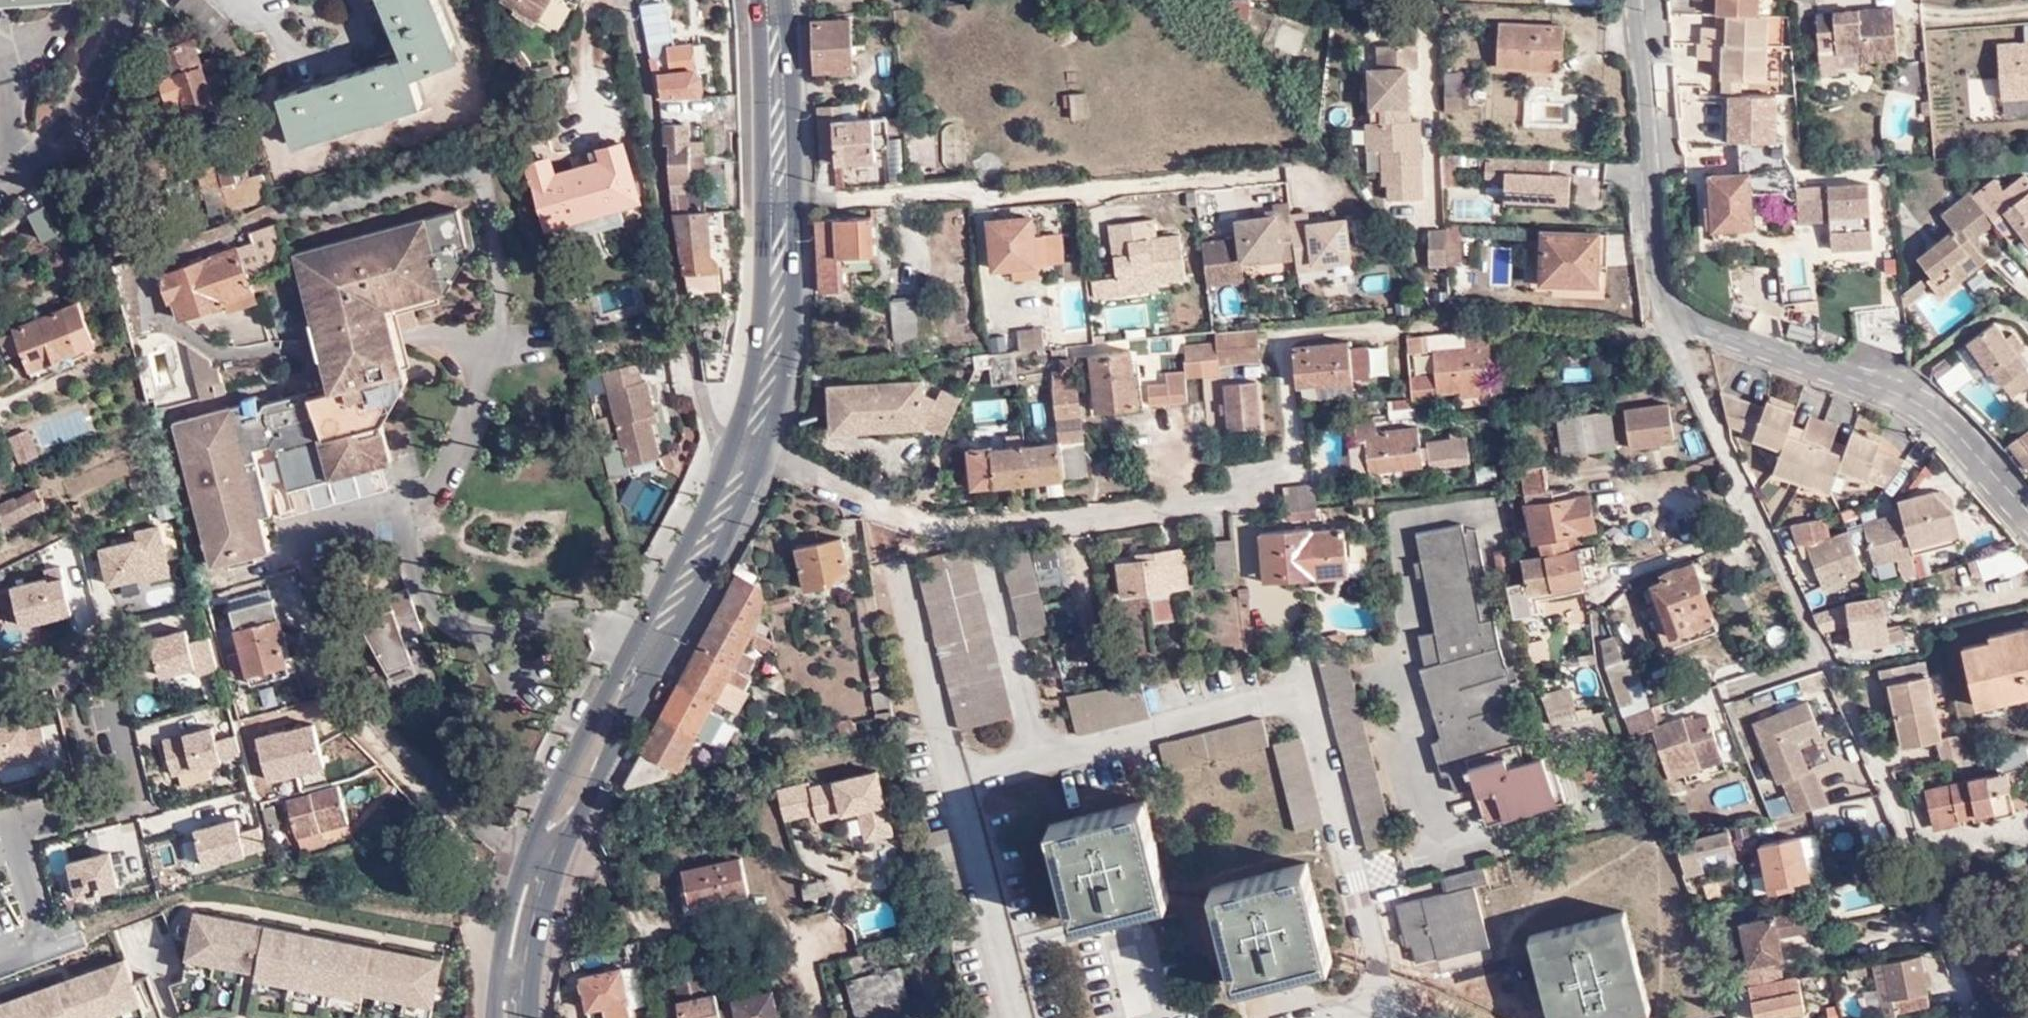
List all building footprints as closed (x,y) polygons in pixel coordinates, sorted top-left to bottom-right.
[(441,0),(388,0),(409,52),(284,91),(300,139),(426,100),(416,73),(463,55),(441,0)] [(541,18),(551,0),(508,0),(541,18)] [(675,33),(670,0),(642,0),(648,37),(675,33)] [(1728,14),(1755,15),(1755,0),(1714,0),(1713,14),(1716,14),(1728,14)] [(1894,7),(1816,14),(1821,74),(1867,70),(1867,61),(1876,60),(1899,58),(1894,7)] [(1764,15),(1755,15),(1728,14),(1727,27),(1716,26),(1703,26),(1702,42),(1699,42),(1698,58),(1723,58),(1723,77),(1762,78),(1764,15)] [(1716,14),(1716,26),(1727,27),(1728,14),(1716,14)] [(851,71),(849,22),(811,22),(813,73),(851,71)] [(1296,37),(1298,26),(1278,23),(1276,35),(1296,37)] [(1562,27),(1495,26),(1495,68),(1552,69),(1552,55),(1561,55),(1562,27)] [(187,108),(210,102),(204,82),(190,39),(155,51),(160,70),(159,71),(159,75),(155,77),(164,104),(167,115),(170,118),(188,112),(187,108)] [(663,95),(704,92),(705,89),(703,74),(698,70),(694,41),(668,44),(671,71),(659,73),(663,95)] [(1997,45),(2000,97),(2022,96),(2021,87),(2027,87),(2027,43),(1997,45)] [(1377,151),(1377,171),(1377,186),(1383,187),(1383,200),(1416,199),(1416,155),(1412,155),(1412,147),(1415,147),(1415,123),(1405,122),(1404,78),(1400,78),(1400,69),(1413,69),(1412,45),(1374,46),(1374,70),(1365,70),(1366,123),(1362,123),(1362,151),(1377,151)] [(650,56),(653,69),(660,68),(657,56),(650,56)] [(657,96),(663,95),(659,73),(653,74),(657,96)] [(164,104),(155,77),(145,80),(153,107),(164,104)] [(1441,77),(1441,86),(1455,87),(1455,77),(1441,77)] [(220,78),(204,82),(210,102),(212,107),(229,102),(220,78)] [(1513,118),(1513,79),(1493,79),(1492,118),(1513,118)] [(1455,87),(1441,86),(1441,109),(1464,108),(1464,100),(1457,100),(1457,86),(1455,87)] [(1068,89),(1069,116),(1089,115),(1087,88),(1068,89)] [(871,118),(838,121),(831,122),(830,107),(816,109),(819,163),(873,161),(871,118)] [(837,107),(830,107),(831,122),(838,121),(837,107)] [(902,132),(901,117),(883,118),(884,134),(902,132)] [(944,166),(968,164),(965,121),(941,123),(944,166)] [(687,127),(665,127),(665,145),(669,145),(668,174),(673,202),(680,203),(679,191),(685,190),(684,179),(689,178),(687,127)] [(1796,189),(1795,176),(1781,153),(1782,142),(1733,143),(1735,175),(1708,177),(1710,206),(1703,206),(1703,228),(1712,228),(1712,230),(1750,228),(1749,195),(1781,193),(1789,200),(1797,200),(1796,189)] [(563,220),(620,204),(638,198),(622,144),(601,149),(604,161),(552,176),(547,160),(526,167),(543,226),(563,220)] [(1363,171),(1377,171),(1377,151),(1362,151),(1363,171)] [(1438,157),(1438,169),(1452,169),(1451,157),(1438,157)] [(217,193),(218,201),(219,202),(221,211),(270,198),(267,188),(264,174),(251,177),(246,158),(234,161),(219,165),(219,169),(202,174),(207,194),(216,192),(217,193)] [(1547,174),(1547,160),(1483,158),(1483,178),(1503,179),(1502,202),(1566,203),(1567,176),(1547,174)] [(926,175),(926,164),(912,164),(912,175),(926,175)] [(1452,169),(1438,169),(1439,189),(1452,190),(1452,169)] [(1970,197),(1988,219),(1995,228),(2006,219),(2015,230),(2027,245),(2027,244),(2027,183),(2022,175),(2001,191),(1991,180),(1970,197)] [(1867,184),(1801,188),(1805,222),(1805,223),(1828,221),(1830,250),(1870,248),(1867,184)] [(1798,223),(1805,223),(1805,222),(1801,188),(1796,189),(1797,200),(1798,223)] [(217,193),(216,192),(207,194),(209,202),(218,201),(217,193)] [(1988,219),(1970,197),(1968,193),(1938,216),(1949,229),(1913,256),(1927,275),(1929,278),(1941,269),(1952,284),(1981,261),(1964,238),(1988,219)] [(1456,215),(1490,215),(1490,200),(1456,200),(1456,215)] [(1198,243),(1203,286),(1241,281),(1238,261),(1255,259),(1256,265),(1292,260),(1294,273),(1330,268),(1330,262),(1349,259),(1344,219),(1325,221),(1305,223),(1305,218),(1304,213),(1287,216),(1286,203),(1268,205),(1269,211),(1270,215),(1250,218),(1230,221),(1232,238),(1198,243)] [(624,220),(620,204),(563,220),(568,235),(624,220)] [(59,233),(46,205),(30,213),(44,240),(59,233)] [(721,208),(706,210),(675,213),(687,273),(720,269),(719,257),(711,253),(710,243),(725,242),(721,208)] [(334,376),(335,378),(401,356),(388,309),(439,295),(447,292),(468,259),(467,254),(460,255),(459,248),(467,245),(458,211),(296,253),(307,300),(310,310),(326,354),(334,376)] [(1324,215),(1305,218),(1305,223),(1325,221),(1324,215)] [(1034,265),(1031,235),(1030,218),(987,222),(992,269),(1034,265)] [(870,219),(815,221),(819,292),(840,291),(839,258),(872,256),(870,219)] [(1130,285),(1152,282),(1179,279),(1174,235),(1151,238),(1149,219),(1106,224),(1108,244),(1125,243),(1125,255),(1110,257),(1112,277),(1129,276),(1130,285)] [(1356,241),(1368,240),(1366,219),(1353,220),(1356,241)] [(2001,235),(2015,230),(2006,219),(1995,228),(2001,235)] [(255,243),(239,248),(249,277),(293,263),(281,226),(253,234),(255,243)] [(1421,267),(1437,267),(1436,232),(1421,232),(1421,267)] [(1595,268),(1596,235),(1541,233),(1540,284),(1595,286),(1595,268)] [(1043,234),(1031,235),(1034,265),(1046,264),(1043,234)] [(1445,251),(1458,251),(1457,234),(1444,234),(1445,251)] [(1605,236),(1596,235),(1595,268),(1605,267),(1605,236)] [(1108,244),(1110,257),(1125,255),(1125,243),(1108,244)] [(254,291),(254,293),(266,290),(264,279),(251,283),(249,277),(239,248),(239,247),(160,273),(169,300),(174,299),(180,317),(227,302),(226,299),(254,291)] [(1457,269),(1458,251),(1445,251),(1445,269),(1457,269)] [(1064,258),(1066,273),(1083,272),(1081,256),(1064,258)] [(1935,295),(1952,284),(1941,269),(1929,278),(1927,275),(1923,279),(1935,295)] [(1367,288),(1390,287),(1389,272),(1367,274),(1367,288)] [(1152,290),(1152,282),(1130,285),(1129,276),(1112,277),(1114,294),(1152,290)] [(1920,277),(1901,292),(1902,307),(1921,294),(1925,283),(1920,277)] [(1063,280),(1068,341),(1094,339),(1089,278),(1063,280)] [(257,302),(254,293),(254,291),(226,299),(227,302),(230,310),(257,302)] [(440,302),(439,295),(388,309),(401,356),(409,354),(398,314),(440,302)] [(913,300),(888,302),(891,341),(916,339),(913,300)] [(1951,301),(1933,311),(1943,328),(1960,318),(1951,301)] [(23,353),(30,370),(94,343),(78,303),(50,314),(34,308),(26,325),(13,329),(15,333),(23,353)] [(321,354),(326,354),(310,310),(321,354)] [(1239,331),(1253,329),(1253,322),(1238,323),(1239,331)] [(2026,367),(1993,323),(1967,342),(1990,372),(1992,371),(2002,384),(2026,367)] [(1017,330),(1020,350),(1045,348),(1044,327),(1017,330)] [(1220,333),(1221,344),(1223,365),(1262,361),(1259,328),(1253,329),(1239,331),(1220,333)] [(1485,364),(1493,363),(1489,330),(1468,332),(1469,348),(1436,351),(1439,378),(1421,380),(1424,401),(1431,400),(1431,397),(1464,394),(1465,398),(1490,395),(1487,374),(1485,364)] [(23,353),(15,333),(0,339),(7,360),(23,353)] [(1426,339),(1408,341),(1410,355),(1428,354),(1426,339)] [(203,396),(227,390),(225,380),(223,379),(221,366),(213,363),(213,358),(188,344),(203,396)] [(1224,375),(1223,365),(1221,344),(1203,346),(1207,378),(1224,375)] [(1352,378),(1349,349),(1349,344),(1297,349),(1299,369),(1319,368),(1321,383),(1321,387),(1352,384),(1352,378)] [(1081,427),(1075,370),(1074,357),(1072,346),(1051,348),(1061,438),(1082,436),(1081,427)] [(1207,378),(1203,346),(1190,347),(1191,362),(1186,362),(1186,369),(1187,380),(1207,378)] [(1363,347),(1349,349),(1352,378),(1366,377),(1363,347)] [(1098,411),(1138,406),(1132,349),(1090,354),(1090,356),(1091,368),(1095,393),(1096,410),(1098,411)] [(721,352),(700,350),(705,381),(712,380),(716,379),(721,352)] [(992,383),(1017,378),(1014,351),(988,353),(992,383)] [(409,354),(401,356),(403,367),(411,365),(409,354)] [(403,367),(401,356),(335,378),(341,395),(367,469),(380,465),(391,463),(382,426),(407,383),(403,367)] [(1091,368),(1090,356),(1074,357),(1075,370),(1091,368)] [(1950,367),(1945,360),(1932,368),(1938,377),(1950,367)] [(1493,372),(1493,363),(1485,364),(1487,374),(1493,372)] [(637,365),(603,375),(621,440),(628,467),(660,458),(651,425),(649,418),(656,417),(647,383),(642,384),(637,365)] [(2026,367),(2002,384),(2012,397),(2027,384),(2027,370),(2026,367)] [(1300,384),(1321,383),(1319,368),(1299,369),(1300,384)] [(1165,403),(1165,404),(1181,402),(1190,402),(1187,380),(1186,369),(1168,371),(1169,382),(1163,383),(1150,384),(1153,405),(1165,403)] [(1223,377),(1227,425),(1264,422),(1260,375),(1223,377)] [(341,395),(335,378),(334,376),(332,377),(331,378),(326,380),(327,386),(266,403),(263,399),(257,396),(245,399),(248,412),(246,412),(244,404),(175,422),(182,449),(341,395)] [(1416,402),(1424,401),(1421,380),(1413,381),(1416,402)] [(831,387),(834,430),(925,424),(945,433),(962,397),(943,388),(937,400),(923,394),(922,381),(831,387)] [(1728,422),(1742,417),(1765,407),(1721,391),(1728,422)] [(288,489),(367,469),(341,395),(182,449),(214,564),(229,561),(230,561),(227,551),(227,549),(234,548),(234,551),(251,547),(253,554),(255,553),(271,550),(262,515),(273,512),(257,448),(270,444),(275,447),(278,447),(288,489)] [(1490,403),(1490,395),(1465,398),(1466,407),(1490,403)] [(1391,421),(1418,418),(1416,402),(1389,404),(1391,421)] [(1667,404),(1623,409),(1630,449),(1673,443),(1667,404)] [(1765,407),(1742,417),(1737,427),(1755,434),(1754,438),(1782,449),(1774,472),(1830,492),(1839,470),(1884,486),(1900,464),(1892,458),(1877,452),(1879,448),(1881,441),(1853,430),(1847,444),(1844,454),(1830,449),(1833,439),(1838,426),(1810,415),(1805,429),(1801,439),(1788,434),(1791,424),(1796,411),(1776,404),(1765,407)] [(1603,413),(1551,420),(1556,456),(1608,449),(1603,413)] [(658,423),(656,417),(649,418),(651,425),(658,423)] [(1729,425),(1737,427),(1742,417),(1728,422),(1729,425)] [(601,433),(603,442),(612,439),(606,418),(595,421),(599,434),(601,433)] [(1368,444),(1372,474),(1424,468),(1429,467),(1430,470),(1471,464),(1467,440),(1426,445),(1427,449),(1421,450),(1419,430),(1378,435),(1377,423),(1355,425),(1358,446),(1368,444)] [(1805,429),(1791,424),(1788,434),(1801,439),(1805,429)] [(2027,465),(2027,429),(2021,434),(2010,442),(2027,466),(2027,465)] [(1061,438),(1027,442),(1031,480),(1087,474),(1082,436),(1061,438)] [(632,474),(630,467),(628,467),(621,440),(613,442),(612,439),(603,442),(601,443),(611,480),(632,474)] [(1847,444),(1833,439),(1830,449),(1844,454),(1847,444)] [(996,484),(1031,480),(1027,442),(991,446),(996,484)] [(996,484),(991,446),(970,449),(974,486),(996,484)] [(1900,464),(1905,458),(1879,448),(1877,452),(1892,458),(1900,464)] [(386,489),(380,465),(367,469),(375,491),(386,489)] [(1546,537),(1549,553),(1568,550),(1566,534),(1598,530),(1594,496),(1584,497),(1555,501),(1555,493),(1551,468),(1528,472),(1538,539),(1546,537)] [(281,516),(375,491),(367,469),(288,489),(275,492),(281,516)] [(669,492),(636,475),(629,489),(641,495),(630,516),(651,527),(669,492)] [(45,505),(38,488),(16,499),(15,497),(0,503),(0,522),(1,524),(45,505)] [(1318,507),(1317,488),(1288,490),(1289,509),(1318,507)] [(1583,490),(1555,493),(1555,501),(1584,497),(1583,490)] [(1864,526),(1875,565),(1898,558),(1903,577),(1918,572),(1913,554),(1962,541),(1953,510),(1938,513),(1931,491),(1899,501),(1903,515),(1864,526)] [(1953,510),(1931,491),(1938,513),(1953,510)] [(1318,515),(1318,507),(1289,509),(1289,517),(1318,515)] [(1828,535),(1822,516),(1792,525),(1800,546),(1828,535)] [(1468,549),(1464,532),(1463,523),(1417,533),(1436,630),(1442,662),(1425,666),(1421,668),(1441,735),(1438,736),(1454,790),(1474,785),(1477,793),(1487,791),(1493,811),(1562,791),(1550,753),(1533,758),(1499,642),(1481,547),(1468,549)] [(1291,580),(1331,577),(1329,558),(1343,557),(1341,531),(1312,533),(1312,528),(1262,532),(1265,576),(1290,574),(1291,580)] [(160,529),(104,543),(115,586),(171,572),(160,529)] [(1477,529),(1464,532),(1468,549),(1481,547),(1477,529)] [(1864,570),(1849,531),(1809,547),(1825,586),(1864,570)] [(838,539),(794,548),(803,589),(826,585),(824,579),(846,574),(838,539)] [(1217,578),(1237,576),(1233,541),(1213,543),(1217,578)] [(1593,546),(1568,550),(1549,553),(1554,590),(1599,579),(1593,546)] [(230,561),(253,554),(251,547),(234,551),(234,548),(227,549),(227,551),(230,561)] [(976,547),(923,560),(964,733),(1018,718),(976,547)] [(1188,585),(1183,547),(1140,551),(1141,559),(1121,562),(1125,593),(1188,585)] [(1029,641),(1043,637),(1034,548),(1008,555),(1029,641)] [(1037,556),(1034,548),(1043,637),(1056,633),(1037,556)] [(735,577),(716,614),(750,634),(764,609),(751,554),(743,550),(730,575),(735,577)] [(253,554),(230,561),(229,561),(231,568),(257,561),(255,553),(253,554)] [(1554,590),(1549,553),(1521,558),(1520,558),(1520,559),(1522,572),(1507,575),(1512,611),(1515,610),(1518,610),(1531,607),(1530,595),(1554,590)] [(1345,576),(1343,557),(1329,558),(1331,577),(1345,576)] [(1698,570),(1693,558),(1658,571),(1663,583),(1652,587),(1671,636),(1714,619),(1697,575),(1694,572),(1698,570)] [(66,570),(10,585),(22,628),(78,613),(66,570)] [(229,600),(232,613),(273,601),(270,589),(229,600)] [(425,632),(410,589),(390,597),(395,609),(361,622),(395,683),(419,673),(406,639),(425,632)] [(1586,594),(1563,592),(1562,612),(1584,614),(1586,594)] [(1888,644),(1903,642),(1901,625),(1884,626),(1880,597),(1843,604),(1814,614),(1821,630),(1850,624),(1850,631),(1854,631),(1871,629),(1873,645),(1888,644)] [(232,613),(231,613),(236,627),(278,614),(274,601),(273,601),(232,613)] [(202,613),(147,628),(158,671),(214,656),(202,613)] [(278,614),(236,627),(241,652),(226,656),(231,677),(248,673),(286,662),(275,621),(279,621),(278,614)] [(716,614),(696,650),(731,669),(740,654),(750,634),(716,614)] [(1989,636),(1991,642),(1963,648),(1977,706),(1999,700),(1997,694),(2027,687),(2027,626),(1989,636)] [(1855,648),(1873,645),(1871,629),(1854,631),(1855,648)] [(1419,633),(1425,666),(1442,662),(1436,630),(1419,633)] [(1345,632),(1329,634),(1331,646),(1347,643),(1345,632)] [(1331,646),(1329,634),(1321,635),(1322,647),(1331,646)] [(1611,637),(1610,637),(1601,640),(1598,641),(1598,644),(1598,645),(1601,661),(1600,664),(1603,663),(1618,657),(1611,637)] [(1346,643),(1318,651),(1369,850),(1396,843),(1346,643)] [(731,669),(696,650),(679,682),(714,702),(724,685),(742,694),(751,680),(746,678),(731,669)] [(755,663),(740,654),(731,669),(746,678),(755,663)] [(1620,661),(1618,657),(1603,663),(1600,664),(1601,668),(1620,661)] [(1628,658),(1620,661),(1601,668),(1614,704),(1616,708),(1628,703),(1623,688),(1638,683),(1628,658)] [(289,674),(286,662),(248,673),(250,685),(289,674)] [(1966,754),(1961,733),(1941,737),(1927,675),(1905,680),(1902,665),(1878,670),(1882,686),(1888,684),(1903,747),(1937,739),(1941,760),(1966,754)] [(780,679),(765,689),(785,700),(780,679)] [(1148,681),(1074,695),(1083,734),(1157,715),(1148,681)] [(679,682),(660,719),(695,737),(709,744),(722,720),(709,712),(714,702),(679,682)] [(747,697),(742,694),(724,685),(714,702),(737,714),(747,697)] [(2027,693),(2027,687),(1997,694),(1999,700),(2027,693)] [(894,727),(887,692),(871,695),(874,719),(852,722),(853,735),(889,727),(890,727),(894,727)] [(1576,714),(1573,700),(1545,708),(1549,722),(1576,714)] [(1782,781),(1795,813),(1831,805),(1816,768),(1810,770),(1798,743),(1821,733),(1808,700),(1754,722),(1778,783),(1782,781)] [(235,706),(240,722),(248,720),(244,704),(235,706)] [(0,716),(0,762),(50,749),(38,706),(0,716)] [(1646,708),(1619,716),(1626,736),(1647,729),(1664,779),(1717,762),(1701,715),(1678,722),(1676,716),(1651,725),(1646,708)] [(213,716),(158,731),(169,774),(225,759),(213,716)] [(1170,772),(1275,743),(1268,717),(1163,743),(1170,772)] [(795,746),(853,735),(852,722),(852,718),(792,729),(795,746)] [(677,771),(695,737),(660,719),(624,785),(627,787),(663,777),(669,767),(677,771)] [(790,721),(771,732),(795,746),(792,729),(790,721)] [(1275,743),(1299,832),(1325,825),(1304,736),(1275,743)] [(714,767),(739,761),(717,749),(714,767)] [(252,774),(258,794),(269,791),(283,786),(278,766),(252,774)] [(808,782),(776,789),(784,821),(816,813),(818,820),(857,810),(865,840),(893,834),(877,769),(809,786),(808,782)] [(2005,770),(1999,771),(1922,789),(1930,823),(1932,823),(1933,830),(1960,824),(1959,817),(1993,809),(1994,816),(2015,811),(2005,770)] [(258,794),(264,816),(275,813),(269,791),(258,794)] [(340,791),(290,805),(300,841),(305,856),(327,849),(323,834),(350,827),(340,791)] [(1565,801),(1562,791),(1493,811),(1487,791),(1477,793),(1486,824),(1565,801)] [(1170,898),(1146,802),(1050,825),(1075,922),(1121,910),(1170,898)] [(241,807),(195,820),(206,861),(253,848),(241,807)] [(269,832),(280,828),(275,813),(264,816),(269,832)] [(964,884),(949,825),(922,832),(938,891),(964,884)] [(1732,849),(1728,831),(1678,843),(1685,876),(1706,872),(1703,855),(1732,849)] [(1768,893),(1786,889),(1786,883),(1808,878),(1800,838),(1759,848),(1768,893)] [(112,840),(66,853),(77,894),(124,882),(112,840)] [(742,857),(683,872),(694,910),(751,895),(742,857)] [(1310,863),(1212,888),(1237,986),(1289,972),(1335,961),(1310,863)] [(1446,894),(1399,906),(1409,950),(1416,949),(1419,964),(1440,958),(1440,962),(1492,947),(1477,886),(1491,883),(1487,866),(1443,877),(1446,894)] [(803,879),(805,895),(830,891),(828,876),(803,879)] [(902,919),(899,904),(891,906),(895,921),(902,919)] [(445,962),(194,910),(185,966),(255,978),(256,989),(361,1010),(363,999),(434,1012),(445,962)] [(1740,987),(1748,986),(1780,979),(1776,959),(1781,959),(1777,936),(1802,931),(1799,912),(1738,925),(1747,966),(1737,968),(1740,987)] [(1534,938),(1556,1017),(1624,1017),(1656,1009),(1630,913),(1534,938)] [(870,951),(842,959),(846,974),(875,966),(870,951)] [(1891,1000),(1893,1012),(1928,1006),(1925,990),(1934,989),(1931,967),(1922,968),(1920,956),(1873,964),(1878,993),(1887,991),(1889,1000),(1891,1000)] [(0,1004),(0,1017),(119,1017),(143,1010),(124,960),(0,1004)] [(848,980),(857,1008),(855,1009),(858,1017),(877,1017),(913,1008),(909,994),(907,994),(899,966),(848,980)] [(602,1008),(626,1004),(619,970),(580,979),(587,1012),(602,1008)] [(771,989),(731,999),(732,1005),(718,1007),(714,992),(704,995),(700,975),(690,978),(673,982),(677,1001),(675,1002),(679,1017),(778,1017),(771,989)] [(1796,976),(1780,979),(1748,986),(1754,1017),(1763,1017),(1803,1010),(1796,976)] [(1893,1016),(1893,1012),(1891,1000),(1889,1000),(1887,991),(1878,993),(1881,1017),(1893,1016)] [(626,1004),(602,1008),(604,1017),(626,1017),(630,1017),(626,1004)]
